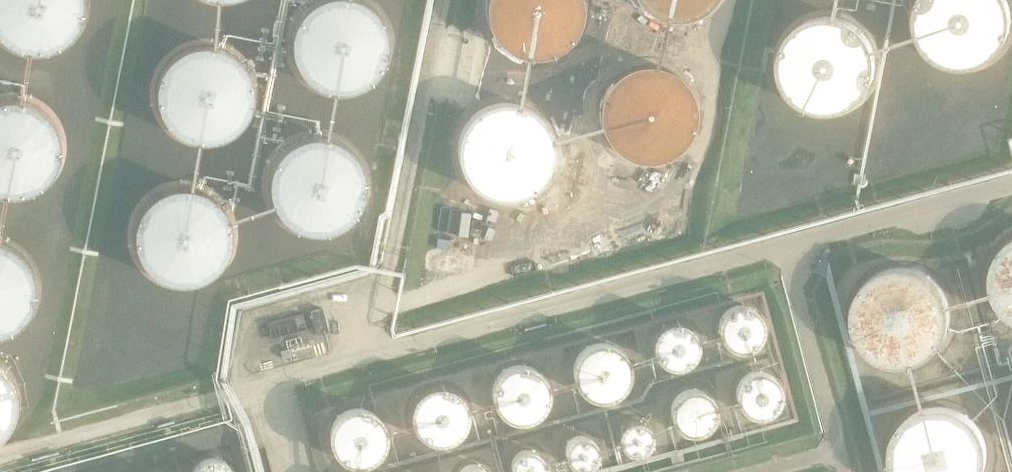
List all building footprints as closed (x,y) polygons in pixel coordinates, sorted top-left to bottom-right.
[(8,40),(16,45),(25,47),(34,48),(43,48),(53,45),(62,40),(70,34),(77,25),(80,18),(83,9),(84,0),(0,0),(0,34),(8,40)] [(392,39),(392,31),(389,22),(385,14),(379,5),(374,0),(310,0),(308,2),(300,9),(295,18),(292,29),(291,38),(291,47),(294,58),(298,65),(303,73),(311,80),(318,84),(327,88),(339,90),(346,90),(356,88),(365,84),(375,78),(382,70),(387,61),(391,50),(392,40),(392,39)] [(583,2),(583,0),(486,0),(486,2),(486,11),(489,20),(493,28),(499,36),(506,42),(515,47),(523,50),(532,51),(542,51),(552,48),(561,43),(568,38),(574,31),(579,23),(582,13),(583,3),(583,2)] [(635,1),(642,8),(650,14),(659,18),(669,20),(679,20),(689,19),(699,15),(707,10),(715,3),(717,0),(634,0),(635,1)] [(1010,13),(1009,4),(1008,0),(916,0),(915,4),(914,14),(915,23),(918,32),(922,40),(928,47),(936,53),(944,57),(953,60),(961,61),(971,60),(980,57),(988,53),(995,47),(1002,40),(1006,32),(1009,23),(1010,14),(1010,13)] [(877,57),(876,48),(874,40),(870,31),(864,24),(856,16),(848,12),(840,9),(830,7),(824,7),(812,10),(804,13),(795,19),(789,26),(783,36),(780,45),(779,54),(779,63),(782,73),(786,82),(792,90),(800,97),(809,102),(818,105),(826,106),(837,105),(845,103),(853,99),(861,93),(867,86),(872,78),(876,68),(877,57)] [(254,87),(255,86),(253,76),(251,68),(247,59),(241,52),(234,46),(225,41),(214,38),(205,37),(197,38),(185,41),(179,45),(170,52),(164,59),(160,68),(157,77),(156,86),(157,95),(160,104),(164,113),(171,121),(177,126),(185,131),(194,134),(205,135),(214,134),(223,132),(234,126),(240,121),(247,113),(251,104),(254,95),(254,87)] [(696,113),(697,104),(696,95),(693,86),(688,78),(683,70),(675,64),(667,60),(658,57),(649,56),(640,57),(631,59),(622,63),(615,69),(609,75),(604,83),(601,92),(599,101),(599,111),(601,120),(605,128),(610,136),(617,142),(624,148),(633,151),(642,153),(651,154),(660,152),(669,149),(677,144),(684,138),(690,130),(694,122),(696,113)] [(60,138),(59,128),(57,120),(52,111),(47,104),(38,97),(30,92),(21,89),(13,88),(6,89),(0,90),(0,185),(8,187),(15,187),(27,184),(38,179),(45,173),(52,165),(56,158),(59,147),(60,138)] [(553,145),(553,144),(552,134),(549,125),(545,116),(538,108),(529,102),(521,98),(512,95),(502,95),(492,96),(484,99),(476,104),(468,110),(462,118),(459,125),(456,134),(455,144),(456,153),(459,162),(464,171),(469,178),(477,185),(485,189),(493,191),(503,193),(513,192),(523,189),(531,185),(538,179),(544,172),(549,163),(552,154),(553,145)] [(369,180),(369,179),(368,169),(365,160),(361,152),(355,144),(347,138),(339,133),(331,131),(322,129),(312,130),(303,132),(293,137),(286,142),(279,150),(274,158),(271,167),(269,176),(269,184),(271,194),(275,203),(281,212),(289,219),(296,224),(305,227),(316,229),(323,229),(334,227),(344,222),(352,216),(359,208),(364,200),(368,190),(369,180)] [(233,230),(233,229),(232,221),(230,212),(225,203),(220,196),(213,189),(205,184),(195,180),(185,179),(176,179),(166,182),(156,186),(149,192),(141,200),(137,209),(134,217),(132,228),(133,237),(136,247),(140,255),(145,262),(151,268),(157,272),(162,275),(171,278),(181,279),(191,278),(200,276),(208,272),(215,267),(223,258),(228,251),(231,240),(233,230)] [(1011,227),(1004,233),(997,240),(992,249),(988,260),(987,270),(988,279),(990,288),(993,296),(999,305),(1007,312),(1011,315),(1011,227)] [(34,283),(33,274),(30,264),(25,255),(20,249),(12,243),(5,239),(0,237),(0,329),(2,329),(10,325),(18,319),(25,310),(30,302),(32,294),(34,284),(34,283)] [(952,312),(952,311),(951,303),(949,293),(945,285),(939,277),(931,269),(923,265),(915,262),(903,260),(896,260),(886,262),(877,266),(867,272),(860,281),(855,288),(851,299),(850,310),(851,319),(853,328),(857,337),(862,344),(870,351),(877,356),(888,360),(898,361),(905,361),(916,359),(926,355),(934,349),(942,341),(947,332),(950,322),(952,312)] [(762,324),(761,319),(759,314),(756,310),(751,307),(746,305),(741,304),(736,304),(731,306),(726,309),(722,312),(720,317),(718,322),(718,328),(719,333),(721,338),(725,342),(729,345),(734,347),(739,348),(745,348),(750,346),(754,343),(758,339),(761,335),(762,330),(762,324)] [(330,333),(323,310),(312,313),(317,337),(330,333)] [(307,329),(302,314),(268,323),(272,339),(307,329)] [(697,343),(696,337),(694,332),(690,328),(686,325),(681,323),(676,322),(671,322),(665,324),(661,327),(657,331),(654,335),(653,341),(653,346),(654,351),(656,356),(659,360),(664,363),(669,366),(674,366),(679,366),(684,364),(689,361),(693,358),(695,353),(697,348),(697,343)] [(628,376),(629,371),(628,365),(627,360),(624,355),(621,351),(616,348),(612,345),(606,343),(601,343),(596,343),(590,345),(586,348),(581,351),(578,355),(575,360),(574,365),(573,371),(574,376),(575,381),(578,386),(581,390),(585,394),(590,396),(595,398),(601,398),(606,398),(612,396),(616,394),(621,390),(624,386),(627,381),(628,376)] [(18,397),(18,388),(15,379),(10,369),(4,362),(0,359),(0,435),(3,433),(10,424),(14,418),(17,408),(18,398),(18,397)] [(548,397),(548,392),(548,387),(546,381),(544,377),(540,372),(536,369),(531,366),(526,364),(521,363),(516,364),(510,365),(505,367),(501,370),(497,374),(494,379),(492,384),(491,389),(491,395),(492,400),(494,405),(497,409),(501,413),(505,417),(510,419),(515,420),(521,420),(526,420),(531,418),(536,415),(540,412),(544,407),(546,403),(548,397)] [(780,391),(779,386),(776,381),(773,377),(769,373),(764,371),(758,370),(753,371),(748,372),(743,375),(740,379),(737,384),(736,389),(735,394),(736,399),(739,404),(742,408),(746,412),(751,414),(756,415),(762,414),(767,413),(771,410),(775,406),(778,401),(779,396),(780,391)] [(466,420),(467,414),(466,408),(465,403),(462,398),(459,394),(454,390),(450,387),(444,385),(439,385),(433,385),(428,386),(422,389),(418,392),(414,396),(411,401),(409,406),(408,411),(408,417),(409,422),(411,428),(414,432),(418,436),(423,440),(428,442),(433,443),(439,443),(444,443),(450,441),(454,438),(459,434),(462,430),(465,425),(466,420)] [(714,409),(713,404),(711,399),(708,395),(703,392),(699,390),(693,389),(688,389),(683,391),(678,394),(674,397),(672,402),(670,407),(670,412),(671,418),(673,423),(677,427),(681,430),(686,432),(691,433),(697,433),(702,431),(706,428),(710,424),(713,420),(714,415),(714,409)] [(985,445),(984,436),(982,428),(977,419),(971,412),(963,405),(956,402),(947,399),(939,398),(928,399),(920,401),(912,405),(905,411),(898,418),(894,427),(891,435),(890,444),(890,453),(892,461),(896,468),(898,471),(977,471),(981,464),(984,454),(985,446),(985,445)] [(387,442),(388,436),(387,431),(385,425),(383,420),(379,415),(375,412),(370,409),(364,407),(359,406),(353,407),(347,408),(342,410),(337,414),(333,418),(330,423),(328,428),(327,434),(327,439),(328,445),(330,450),(333,455),(337,459),(342,463),(347,465),(353,466),(359,467),(364,466),(370,464),(375,461),(379,457),(383,453),(385,448),(387,442)] [(627,422),(624,424),(622,426),(621,428),(620,430),(619,433),(619,436),(619,439),(619,441),(620,444),(622,446),(624,448),(626,450),(629,451),(631,452),(634,453),(637,453),(640,452),(642,451),(645,450),(647,448),(649,446),(650,443),(651,441),(651,438),(652,435),(651,432),(650,430),(649,427),(647,425),(645,423),(643,422),(640,421),(637,420),(635,420),(632,420),(629,421),(627,422)] [(572,437),(570,438),(568,440),(566,443),(565,445),(564,448),(564,451),(564,453),(565,456),(566,459),(567,461),(569,463),(571,465),(574,466),(577,467),(579,467),(582,467),(585,467),(588,466),(590,464),(592,463),(594,460),(595,458),(596,455),(597,453),(597,450),(596,447),(596,444),(594,442),(593,440),(591,438),(588,436),(586,435),(583,435),(580,434),(577,435),(575,436),(572,437)] [(516,454),(514,456),(513,458),(512,461),(511,463),(510,466),(511,469),(511,471),(543,471),(543,468),(544,465),(543,463),(542,460),(541,458),(539,455),(537,453),(535,452),(532,451),(529,450),(527,450),(524,450),(521,451),(519,452),(516,454)] [(237,466),(235,461),(232,458),(225,453),(222,452),(216,451),(211,451),(207,452),(202,454),(198,457),(195,462),(193,465),(192,470),(191,471),(238,471),(237,466)] [(461,468),(459,470),(458,471),(486,471),(484,469),(482,467),(480,466),(477,465),(474,464),(472,464),(469,464),(466,465),(464,466),(461,468)]
